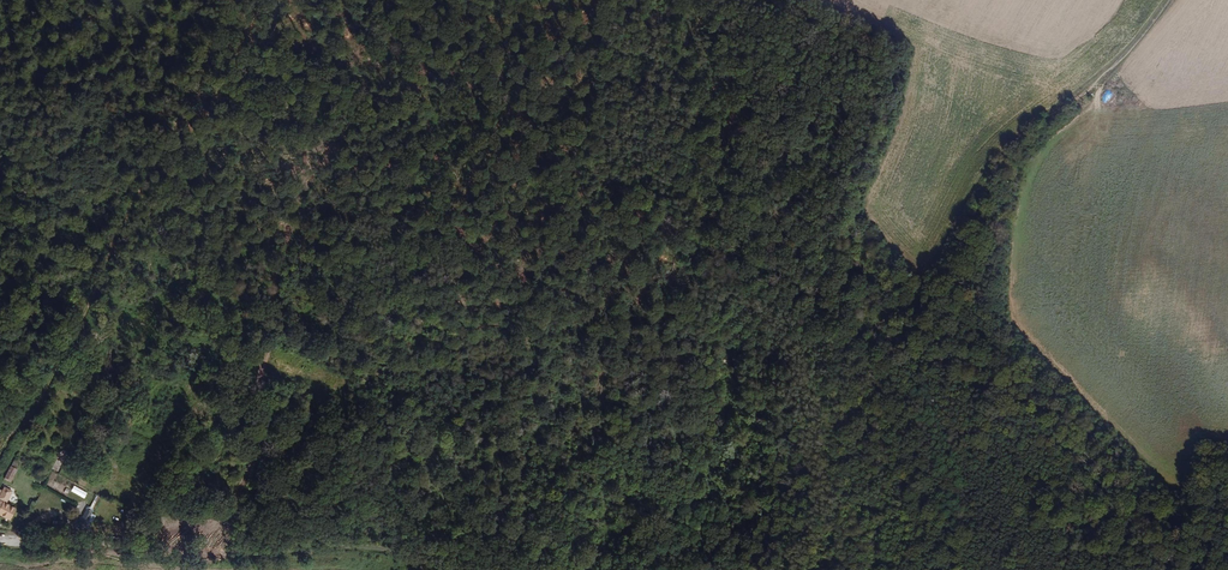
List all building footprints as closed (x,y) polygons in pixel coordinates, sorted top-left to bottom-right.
[(11,483),(17,471),(12,468),(5,480),(11,483)] [(85,500),(88,493),(73,487),(71,494),(85,500)] [(6,505),(11,496),(4,492),(0,499),(0,517),(10,522),(16,510),(6,505)] [(91,527),(95,514),(91,513),(92,510),(86,508),(80,524),(91,527)]
